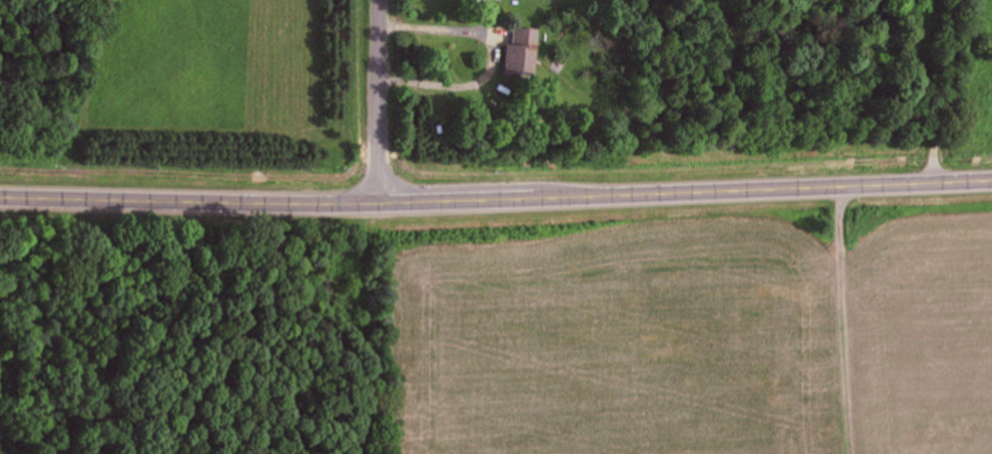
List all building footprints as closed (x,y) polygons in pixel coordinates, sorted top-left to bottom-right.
[(530,31),(509,31),(509,75),(530,75),(530,31)]
